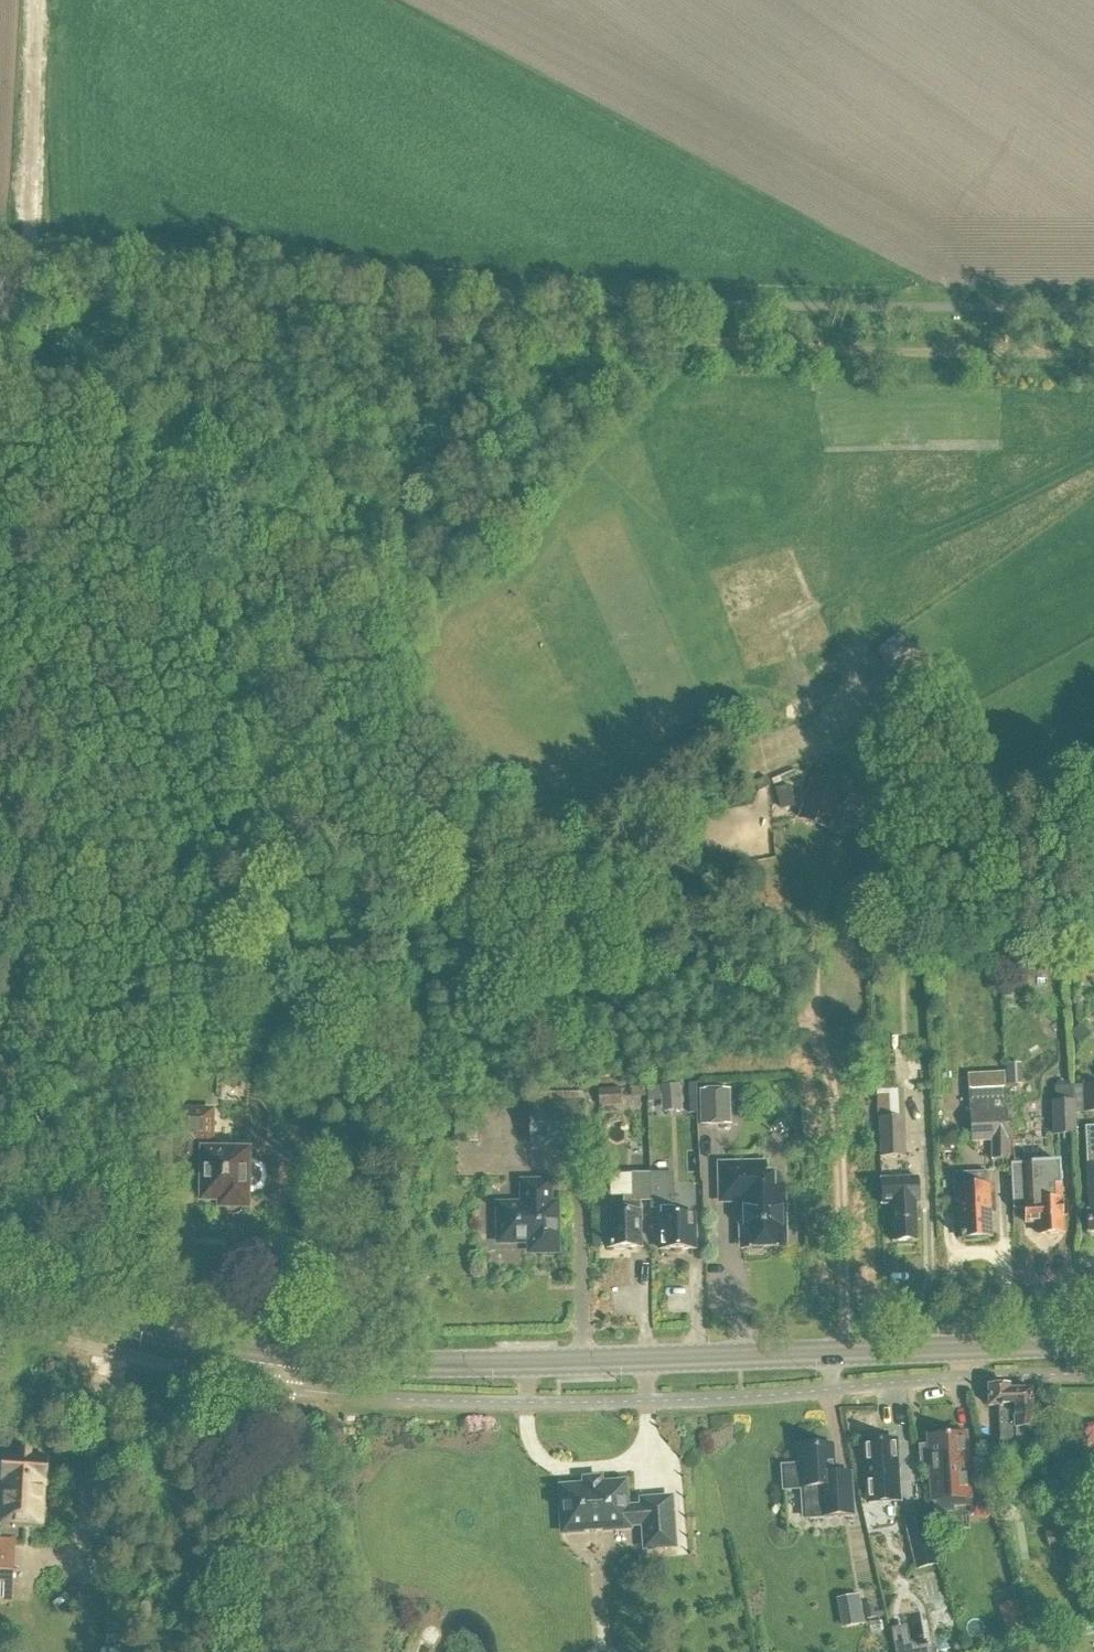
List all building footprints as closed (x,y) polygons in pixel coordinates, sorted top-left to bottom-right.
[(847,788),(815,777),(800,819),(832,830),(847,788)] [(788,784),(773,787),(778,806),(793,803),(788,784)] [(909,951),(910,952),(922,952),(922,938),(910,938),(909,943),(909,951)] [(1083,1027),(1073,1035),(1081,1046),(1092,1039),(1083,1027)] [(878,1077),(878,1092),(895,1092),(894,1076),(888,1077),(878,1077)] [(1084,1115),(1093,1115),(1093,1085),(1082,1086),(1084,1115)] [(622,1086),(598,1087),(599,1104),(622,1103),(622,1086)] [(661,1102),(681,1101),(680,1086),(660,1087),(661,1102)] [(730,1086),(700,1087),(702,1123),(731,1122),(730,1086)] [(1054,1102),(1051,1103),(1053,1137),(1076,1136),(1073,1087),(1053,1088),(1054,1102)] [(1005,1089),(968,1091),(971,1144),(990,1143),(991,1162),(1010,1161),(1005,1089)] [(895,1092),(878,1092),(880,1154),(907,1154),(905,1091),(895,1092)] [(529,1104),(531,1146),(585,1146),(584,1103),(529,1104)] [(178,1137),(178,1162),(178,1169),(203,1169),(203,1202),(220,1203),(220,1209),(224,1209),(224,1211),(225,1212),(225,1214),(226,1215),(228,1217),(230,1218),(231,1218),(234,1218),(236,1218),(238,1218),(239,1217),(241,1215),(242,1214),(243,1214),(243,1212),(243,1211),(243,1210),(247,1210),(247,1195),(254,1195),(262,1189),(263,1178),(261,1167),(254,1158),(248,1158),(248,1149),(215,1148),(216,1109),(178,1109),(178,1137)] [(429,1110),(405,1111),(405,1122),(430,1121),(429,1110)] [(1085,1129),(1089,1213),(1087,1213),(1088,1235),(1093,1235),(1093,1128),(1085,1129)] [(766,1189),(766,1166),(720,1167),(721,1203),(741,1203),(742,1214),(743,1250),(750,1250),(753,1253),(761,1252),(764,1250),(776,1250),(776,1249),(784,1249),(783,1189),(766,1189)] [(1060,1166),(1042,1167),(1011,1168),(1014,1213),(1026,1212),(1026,1225),(1038,1225),(1038,1238),(1063,1236),(1062,1220),(1068,1220),(1067,1204),(1061,1204),(1060,1166)] [(954,1175),(954,1189),(955,1205),(959,1205),(961,1241),(963,1241),(963,1243),(979,1242),(979,1239),(991,1239),(990,1214),(994,1214),(993,1198),(989,1198),(988,1173),(954,1175)] [(674,1209),(674,1174),(651,1174),(651,1210),(660,1210),(661,1251),(693,1251),(692,1215),(675,1216),(675,1209),(674,1209)] [(651,1202),(651,1175),(632,1175),(633,1197),(623,1198),(623,1212),(610,1212),(610,1246),(607,1246),(607,1249),(612,1249),(612,1252),(627,1252),(627,1249),(639,1248),(639,1231),(643,1230),(643,1228),(639,1228),(639,1223),(641,1222),(641,1203),(651,1202)] [(921,1204),(920,1179),(881,1181),(882,1206),(892,1205),(894,1244),(911,1243),(911,1245),(917,1245),(917,1223),(920,1222),(920,1212),(916,1212),(916,1210),(914,1210),(914,1205),(921,1204)] [(558,1253),(557,1206),(551,1206),(550,1184),(524,1184),(524,1206),(500,1207),(501,1243),(531,1243),(532,1253),(558,1253)] [(1014,1392),(1014,1388),(988,1389),(989,1408),(999,1408),(1000,1448),(1026,1447),(1026,1430),(1033,1430),(1032,1392),(1014,1392)] [(929,1439),(930,1447),(928,1446),(927,1445),(925,1445),(923,1445),(921,1447),(920,1448),(920,1450),(920,1466),(931,1465),(933,1499),(934,1517),(958,1515),(958,1509),(970,1508),(969,1501),(970,1501),(968,1478),(967,1472),(970,1467),(967,1464),(966,1438),(949,1438),(949,1437),(945,1437),(944,1439),(929,1439)] [(868,1445),(865,1446),(867,1482),(868,1505),(899,1504),(899,1495),(896,1444),(880,1445),(880,1442),(868,1442),(868,1445)] [(801,1470),(785,1470),(786,1488),(802,1487),(802,1491),(804,1518),(820,1517),(847,1515),(845,1486),(833,1487),(831,1448),(816,1449),(816,1445),(802,1446),(802,1449),(800,1449),(801,1470)] [(31,1453),(22,1453),(21,1459),(5,1458),(5,1456),(3,1456),(1,1482),(4,1482),(1,1523),(42,1526),(45,1486),(48,1486),(50,1458),(47,1458),(47,1460),(31,1460),(31,1453)] [(602,1487),(601,1480),(585,1481),(586,1488),(563,1490),(565,1513),(563,1513),(564,1534),(645,1528),(647,1550),(676,1547),(672,1499),(643,1502),(643,1509),(627,1510),(625,1485),(602,1487)] [(928,1516),(909,1521),(919,1565),(937,1560),(928,1516)] [(1045,1534),(1049,1550),(1065,1546),(1061,1530),(1045,1534)] [(12,1605),(15,1541),(0,1540),(0,1605),(12,1605)] [(850,1623),(864,1621),(861,1602),(847,1604),(850,1623)] [(1018,1603),(999,1608),(1007,1638),(1026,1633),(1018,1603)] [(867,1620),(875,1619),(873,1605),(864,1607),(867,1620)]
